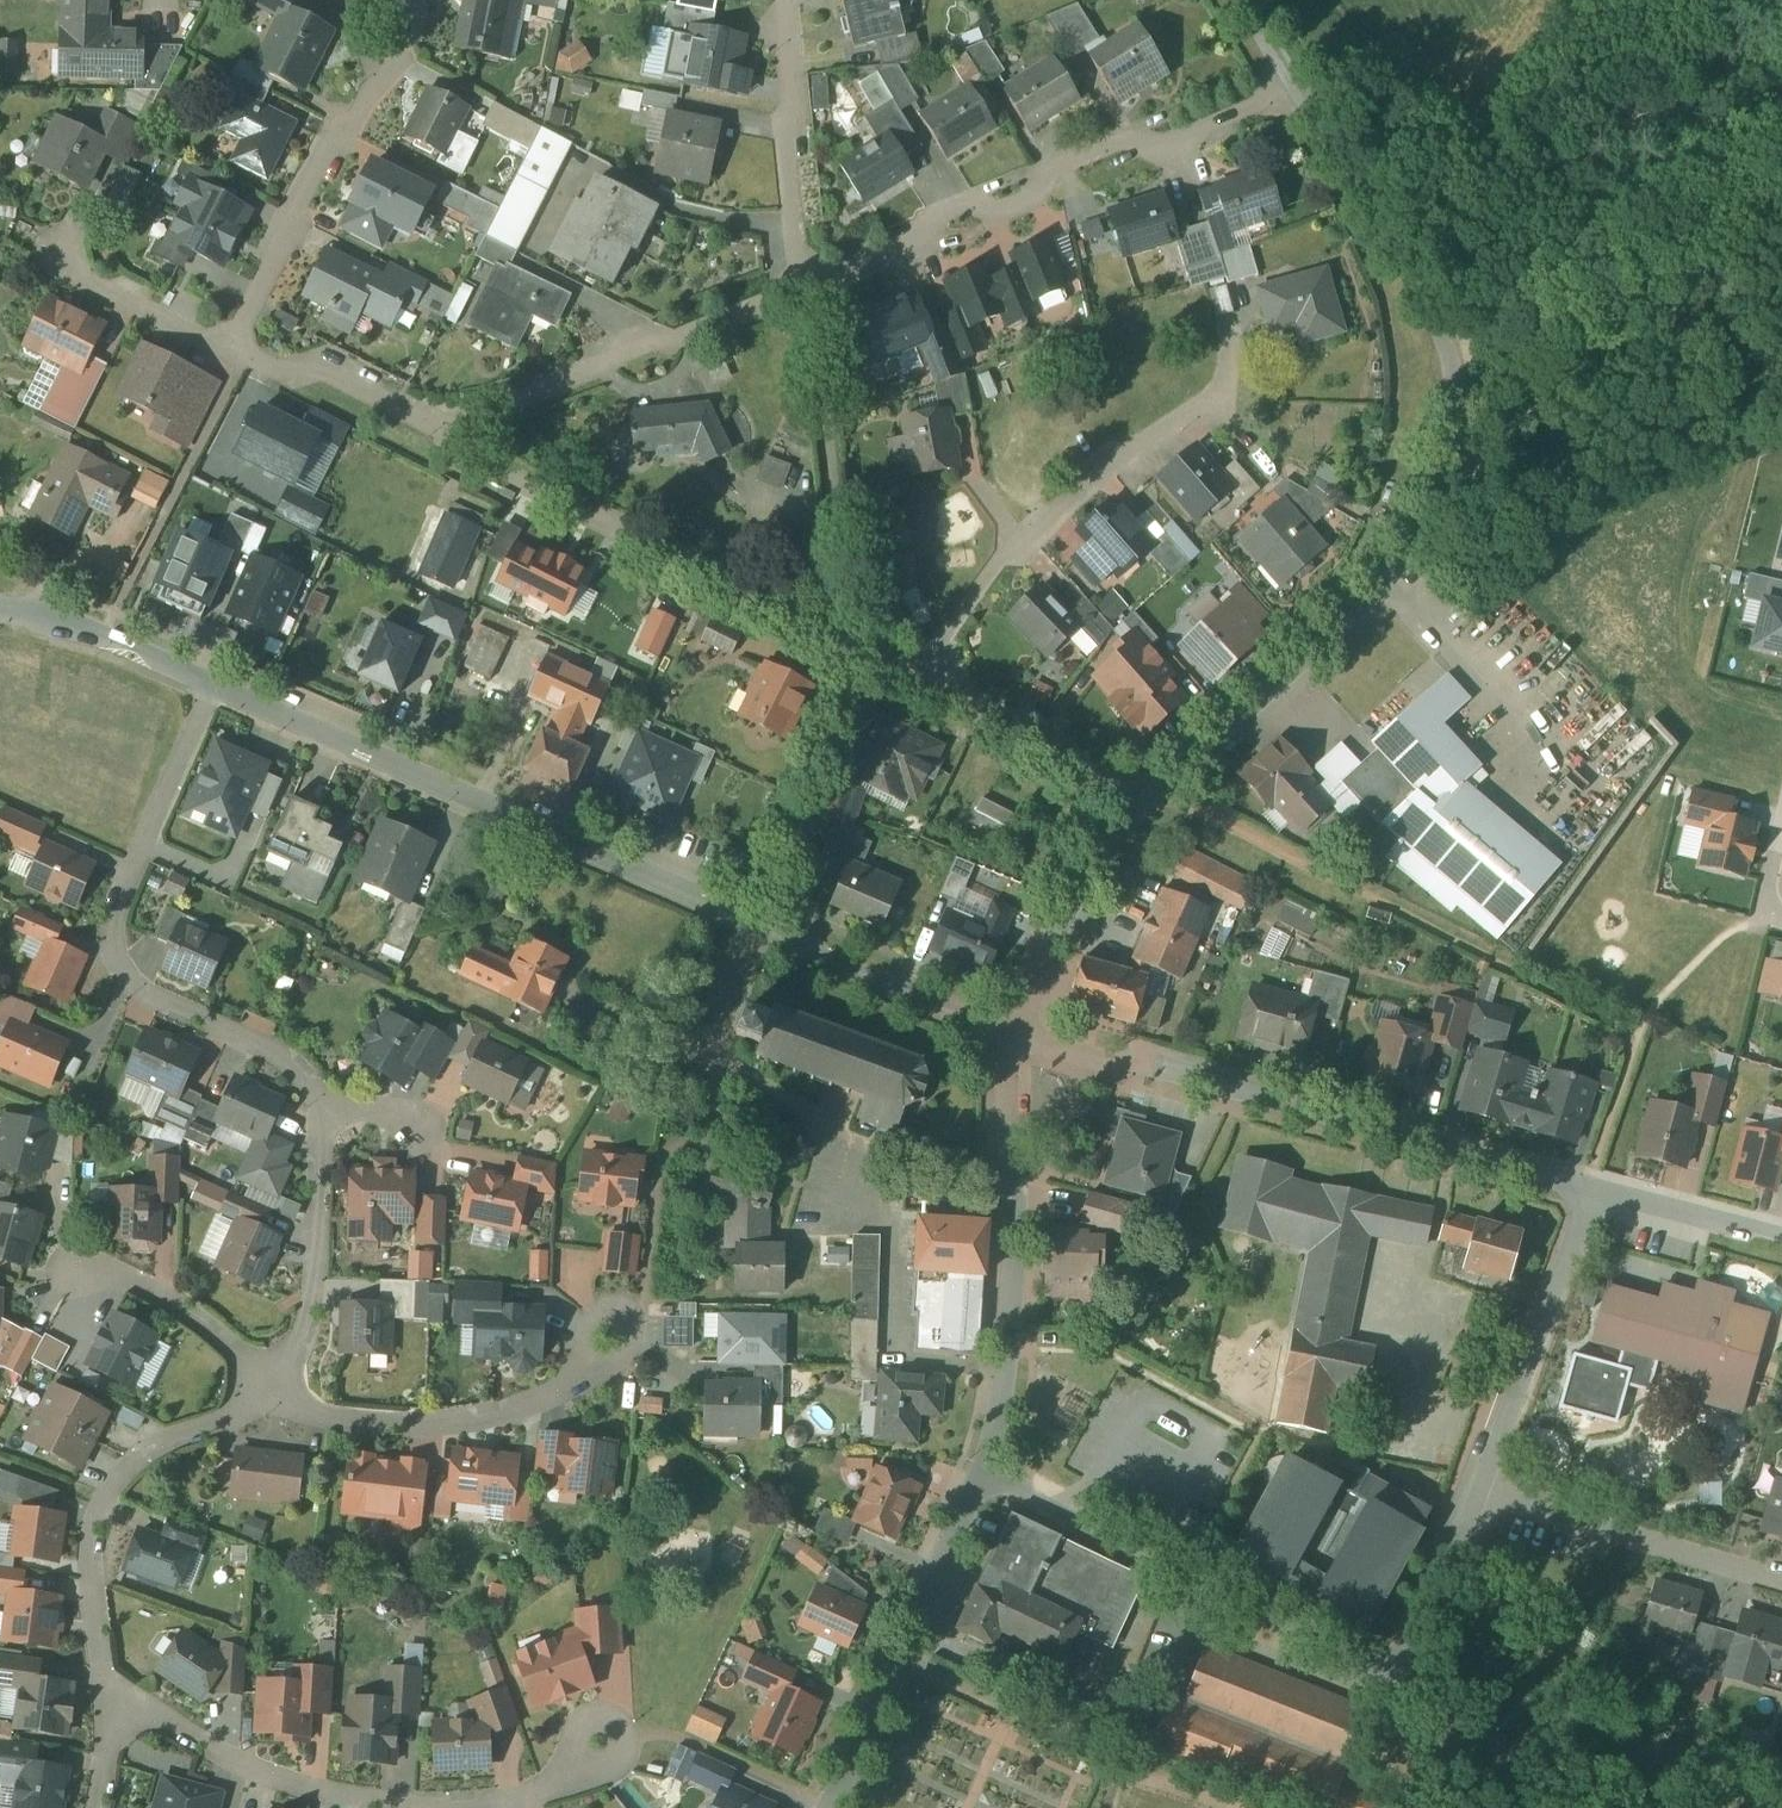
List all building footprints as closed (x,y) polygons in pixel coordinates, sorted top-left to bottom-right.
[(63,54),(75,54),(74,76),(136,77),(140,77),(141,46),(142,34),(107,34),(108,0),(65,0),(63,54)] [(500,0),(467,0),(457,48),(507,58),(518,4),(500,0)] [(889,0),(846,0),(847,2),(844,3),(855,49),(904,37),(898,13),(904,11),(903,7),(903,6),(891,9),(889,0)] [(891,9),(903,6),(903,7),(910,6),(911,0),(889,0),(891,9)] [(716,13),(669,4),(664,32),(693,37),(694,29),(712,32),(716,13)] [(1078,4),(1045,18),(1071,60),(1101,42),(1078,4)] [(333,32),(286,9),(256,67),(303,91),(333,32)] [(712,32),(694,29),(693,37),(684,84),(733,93),(743,39),(712,32)] [(1140,30),(1111,48),(1110,46),(1090,58),(1119,104),(1168,74),(1140,30)] [(0,42),(0,64),(16,64),(16,43),(0,42)] [(905,42),(878,48),(882,63),(909,57),(905,42)] [(1005,72),(985,43),(964,51),(984,84),(1005,72)] [(183,48),(141,46),(140,77),(136,77),(135,92),(160,92),(183,48)] [(909,57),(882,63),(882,67),(899,66),(910,64),(909,57)] [(1054,59),(1003,91),(1028,131),(1079,100),(1054,59)] [(919,101),(899,66),(882,67),(874,68),(894,101),(901,112),(919,101)] [(269,93),(235,76),(227,91),(239,97),(240,95),(262,107),(269,93)] [(970,87),(921,118),(947,159),(995,129),(970,87)] [(469,108),(430,88),(406,137),(443,156),(440,163),(462,174),(477,144),(456,134),(469,108)] [(677,97),(645,91),(641,106),(674,113),(677,97)] [(262,107),(240,95),(239,97),(225,124),(247,135),(233,162),(267,179),(295,124),(262,107)] [(901,112),(894,101),(874,113),(888,136),(890,135),(898,147),(915,136),(901,112)] [(542,129),(494,104),(485,122),(532,148),(542,129)] [(138,127),(108,112),(94,138),(103,142),(99,150),(121,161),(138,127)] [(715,127),(673,118),(662,171),(704,180),(715,127)] [(94,138),(59,121),(38,164),(65,178),(66,181),(74,185),(77,184),(85,188),(95,168),(93,162),(99,150),(103,142),(94,138)] [(532,148),(486,236),(518,252),(576,146),(542,129),(532,148)] [(888,136),(840,165),(852,185),(858,182),(869,200),(913,173),(898,147),(890,135),(888,136)] [(218,178),(184,161),(172,186),(187,193),(192,182),(211,192),(218,178)] [(433,193),(373,164),(365,180),(367,181),(356,202),(354,201),(353,203),(357,205),(345,226),(380,244),(391,223),(413,233),(433,193)] [(1268,172),(1242,181),(1242,179),(1215,187),(1223,212),(1230,232),(1232,231),(1282,215),(1268,172)] [(650,208),(597,180),(584,206),(578,203),(552,254),(612,284),(630,249),(635,252),(647,229),(641,226),(650,208)] [(211,192),(192,182),(187,193),(181,205),(198,214),(192,226),(200,231),(191,249),(183,245),(182,247),(222,267),(233,245),(231,244),(239,228),(241,230),(250,212),(211,192)] [(482,200),(447,182),(436,203),(472,221),(482,200)] [(1162,195),(1110,212),(1125,257),(1177,240),(1162,195)] [(1230,232),(1223,212),(1206,217),(1208,223),(1220,257),(1237,249),(1232,231),(1230,232)] [(1208,223),(1190,229),(1203,266),(1220,261),(1220,257),(1208,223)] [(1069,233),(1051,240),(1059,261),(1073,255),(1069,233)] [(518,252),(486,236),(476,257),(496,267),(508,271),(518,252)] [(1051,240),(1012,256),(1018,271),(1031,302),(1033,302),(1063,289),(1066,288),(1058,269),(1060,268),(1058,261),(1059,261),(1051,240)] [(1249,245),(1238,249),(1237,249),(1220,257),(1220,261),(1228,284),(1258,276),(1249,245)] [(377,277),(328,252),(306,296),(336,310),(339,305),(357,314),(354,320),(355,320),(377,277)] [(425,283),(391,266),(383,282),(417,299),(425,283)] [(522,279),(508,271),(496,267),(468,325),(511,347),(530,308),(558,322),(570,297),(524,274),(522,279)] [(986,267),(946,283),(959,314),(966,330),(974,326),(1004,314),(1005,313),(992,282),(986,267)] [(1018,271),(992,282),(1005,313),(1004,314),(1009,326),(1038,314),(1033,302),(1031,302),(1018,271)] [(1325,273),(1261,291),(1272,331),(1306,321),(1311,340),(1342,331),(1325,273)] [(1063,289),(1033,302),(1038,314),(1065,303),(1067,298),(1063,289)] [(916,297),(854,322),(872,366),(933,340),(916,297)] [(104,327),(49,300),(26,346),(79,372),(81,373),(89,356),(104,327)] [(966,330),(959,314),(944,321),(960,360),(984,350),(974,326),(966,330)] [(947,334),(933,340),(937,348),(926,352),(939,384),(963,374),(947,334)] [(195,373),(148,349),(125,396),(163,416),(155,431),(186,446),(209,402),(185,391),(195,373)] [(719,351),(705,357),(713,378),(727,372),(719,351)] [(79,372),(55,420),(75,430),(108,365),(89,356),(81,373),(79,372)] [(939,384),(935,386),(940,415),(948,414),(949,418),(972,414),(965,374),(939,384)] [(708,406),(630,415),(632,435),(634,435),(635,450),(658,448),(657,447),(695,442),(705,463),(730,452),(708,406)] [(264,407),(240,455),(298,484),(322,436),(264,407)] [(940,415),(905,422),(914,475),(958,467),(954,448),(957,444),(956,436),(951,433),(949,418),(948,414),(940,415)] [(1220,474),(1195,446),(1159,477),(1198,521),(1232,491),(1220,475),(1220,474)] [(127,478),(67,447),(32,517),(71,536),(88,503),(115,517),(124,500),(117,497),(127,478)] [(1260,490),(1235,462),(1220,475),(1232,491),(1244,504),(1260,490)] [(330,511),(292,493),(281,517),(319,534),(330,511)] [(1334,508),(1307,493),(1295,504),(1313,526),(1334,508)] [(1325,550),(1282,501),(1240,538),(1262,564),(1266,559),(1287,583),(1325,550)] [(1152,545),(1113,502),(1079,532),(1118,576),(1153,546),(1152,545)] [(479,530),(447,516),(422,577),(455,590),(479,530)] [(152,597),(209,621),(236,557),(182,532),(152,597)] [(1191,563),(1165,534),(1152,545),(1153,546),(1158,552),(1152,558),(1172,580),(1191,563)] [(302,579),(255,560),(244,585),(292,605),(302,579)] [(1781,607),(1781,583),(1749,575),(1744,600),(1764,605),(1765,603),(1781,607)] [(292,605),(244,585),(232,612),(280,633),(292,605)] [(1043,586),(1010,618),(1047,657),(1078,627),(1049,597),(1051,595),(1043,586)] [(1262,618),(1236,590),(1223,602),(1227,606),(1228,604),(1251,629),(1262,618)] [(1114,631),(1088,602),(1073,615),(1102,645),(1114,631)] [(431,603),(421,625),(456,640),(465,618),(431,603)] [(1765,603),(1764,605),(1754,647),(1781,654),(1781,607),(1765,603)] [(1227,606),(1183,646),(1216,681),(1261,639),(1251,629),(1228,604),(1227,606)] [(742,635),(697,613),(687,634),(732,655),(742,635)] [(1159,642),(1134,613),(1123,623),(1133,635),(1134,634),(1149,651),(1159,642)] [(385,627),(364,677),(401,692),(422,643),(385,627)] [(484,627),(465,668),(491,680),(510,639),(484,627)] [(1149,651),(1134,634),(1133,635),(1117,650),(1121,655),(1096,678),(1146,734),(1183,701),(1167,682),(1172,677),(1149,651)] [(557,720),(550,718),(544,731),(543,731),(525,771),(571,792),(589,752),(576,746),(587,724),(591,726),(610,684),(548,656),(529,697),(561,711),(557,720)] [(810,687),(768,666),(767,668),(763,667),(749,695),(753,697),(742,717),(784,738),(810,687)] [(1469,701),(1447,675),(1373,741),(1381,750),(1396,767),(1441,726),(1469,701)] [(940,748),(883,719),(882,721),(885,723),(871,751),(868,749),(854,776),(876,787),(878,783),(885,780),(916,796),(940,748)] [(1478,767),(1441,726),(1396,767),(1418,794),(1383,826),(1506,930),(1560,866),(1473,792),(1489,777),(1478,766),(1478,767)] [(638,731),(608,797),(669,825),(699,759),(638,731)] [(1280,741),(1241,776),(1271,808),(1275,805),(1305,777),(1309,773),(1280,741)] [(216,744),(184,818),(238,842),(270,768),(216,744)] [(1381,750),(1344,783),(1383,826),(1418,794),(1396,767),(1381,750)] [(1305,777),(1275,805),(1301,833),(1331,805),(1305,777)] [(833,778),(819,819),(834,826),(844,830),(859,787),(833,778)] [(1712,814),(1729,818),(1733,800),(1693,791),(1684,825),(1707,831),(1712,814)] [(292,798),(268,852),(306,869),(295,895),(317,905),(343,846),(317,835),(321,824),(315,822),(320,811),(292,798)] [(7,808),(0,824),(0,830),(24,840),(21,848),(33,853),(38,844),(46,825),(7,808)] [(1698,867),(1744,878),(1757,826),(1729,818),(1712,814),(1707,831),(1698,867)] [(431,844),(385,823),(359,880),(406,901),(431,844)] [(844,830),(834,826),(818,863),(838,872),(854,835),(844,830)] [(76,858),(49,846),(45,847),(38,844),(33,853),(42,857),(28,886),(47,894),(49,899),(57,903),(62,901),(76,907),(93,868),(77,861),(76,858)] [(1255,885),(1188,850),(1178,870),(1244,906),(1255,885)] [(975,866),(956,857),(940,895),(956,902),(952,911),(953,911),(960,897),(962,898),(975,866)] [(901,886),(850,864),(832,905),(883,927),(901,886)] [(495,871),(479,905),(496,913),(512,879),(495,871)] [(1163,889),(1133,960),(1134,960),(1149,967),(1181,980),(1211,909),(1163,889)] [(982,928),(969,922),(970,919),(953,911),(952,911),(950,910),(932,951),(952,960),(954,957),(988,972),(1004,937),(1003,937),(1015,911),(994,901),(982,928)] [(401,907),(384,945),(406,954),(425,910),(424,909),(421,916),(401,907)] [(168,908),(155,938),(172,945),(181,925),(182,926),(187,916),(168,908)] [(1316,924),(1284,908),(1278,920),(1310,937),(1316,924)] [(63,926),(23,909),(14,930),(44,942),(45,941),(54,945),(63,926)] [(182,926),(181,925),(172,945),(163,967),(208,987),(226,945),(182,926)] [(526,939),(513,967),(473,948),(460,976),(500,995),(542,1015),(567,959),(526,939)] [(54,945),(45,941),(44,942),(36,961),(40,963),(30,986),(65,1002),(72,984),(75,983),(79,976),(78,973),(84,958),(54,945)] [(1130,973),(1106,967),(1108,960),(1087,954),(1085,961),(1083,961),(1071,1006),(1135,1024),(1158,1030),(1166,1002),(1143,995),(1147,978),(1149,967),(1134,960),(1130,973)] [(1349,981),(1315,971),(1307,1002),(1315,1005),(1312,1015),(1338,1022),(1349,981)] [(1307,1002),(1254,987),(1240,1037),(1275,1047),(1274,1050),(1300,1058),(1312,1015),(1315,1005),(1307,1002)] [(0,994),(0,1027),(9,1031),(13,1023),(28,1030),(37,1010),(0,994)] [(1474,1009),(1442,999),(1431,1037),(1432,1038),(1431,1041),(1462,1050),(1468,1030),(1474,1009)] [(1512,1014),(1476,1003),(1474,1009),(1468,1030),(1504,1041),(1512,1014)] [(920,1060),(775,1007),(771,1019),(746,1010),(737,1035),(762,1044),(757,1056),(866,1096),(858,1119),(896,1133),(905,1110),(922,1101),(924,1103),(925,1101),(923,1099),(929,1082),(932,1082),(933,1079),(930,1079),(922,1062),(924,1060),(922,1058),(920,1060)] [(422,1035),(393,1018),(385,1032),(381,1030),(376,1030),(372,1032),(370,1036),(370,1040),(372,1044),(362,1061),(389,1077),(408,1072),(412,1066),(416,1068),(436,1035),(426,1029),(422,1035)] [(491,1032),(470,1022),(455,1047),(448,1059),(472,1070),(484,1044),(485,1045),(491,1032)] [(13,1023),(9,1031),(0,1053),(0,1063),(50,1085),(67,1047),(28,1030),(13,1023)] [(1431,1037),(1384,1024),(1378,1047),(1377,1047),(1369,1051),(1366,1061),(1371,1069),(1368,1079),(1416,1093),(1431,1041),(1432,1038),(1431,1037)] [(198,1055),(147,1033),(128,1075),(166,1092),(179,1098),(184,1088),(198,1055)] [(455,1047),(436,1035),(416,1068),(435,1080),(448,1059),(455,1047)] [(485,1045),(484,1044),(472,1070),(467,1080),(487,1089),(486,1092),(508,1102),(526,1064),(485,1045)] [(1524,1064),(1481,1052),(1463,1110),(1507,1123),(1507,1121),(1537,1130),(1539,1130),(1547,1103),(1542,1101),(1535,1099),(1538,1090),(1534,1089),(1531,1098),(1515,1093),(1524,1064)] [(526,1064),(508,1102),(525,1110),(543,1071),(526,1064)] [(1594,1085),(1550,1072),(1542,1101),(1547,1103),(1539,1130),(1537,1130),(1536,1132),(1574,1143),(1585,1108),(1587,1108),(1594,1085)] [(1727,1086),(1694,1077),(1685,1113),(1695,1116),(1694,1121),(1716,1127),(1727,1086)] [(282,1101),(237,1081),(224,1110),(219,1121),(220,1122),(264,1142),(267,1136),(282,1101)] [(179,1098),(166,1092),(155,1119),(187,1133),(202,1100),(203,1097),(184,1088),(179,1098)] [(224,1110),(202,1100),(187,1133),(184,1139),(207,1150),(213,1137),(220,1122),(219,1121),(224,1110)] [(1668,1117),(1650,1113),(1648,1120),(1644,1123),(1640,1136),(1643,1140),(1639,1155),(1684,1167),(1687,1153),(1689,1154),(1693,1139),(1689,1138),(1694,1121),(1695,1116),(1685,1113),(1670,1109),(1668,1117)] [(75,1124),(53,1115),(49,1130),(50,1131),(45,1149),(50,1151),(48,1160),(49,1160),(73,1166),(75,1124)] [(8,1119),(0,1148),(0,1168),(33,1177),(47,1168),(49,1160),(48,1160),(50,1151),(45,1149),(50,1131),(49,1130),(8,1119)] [(264,1142),(220,1122),(213,1137),(250,1154),(239,1179),(278,1197),(291,1168),(284,1165),(292,1147),(267,1136),(264,1142)] [(1178,1136),(1124,1122),(1119,1140),(1122,1141),(1111,1182),(1139,1189),(1139,1192),(1159,1197),(1161,1198),(1167,1177),(1178,1136)] [(1745,1132),(1732,1180),(1774,1191),(1781,1160),(1781,1141),(1778,1140),(1745,1132)] [(643,1162),(586,1155),(581,1199),(596,1201),(600,1206),(612,1208),(617,1203),(633,1205),(635,1184),(640,1185),(643,1162)] [(557,1164),(521,1157),(515,1184),(526,1186),(525,1188),(555,1194),(557,1164)] [(181,1159),(153,1158),(151,1193),(159,1193),(158,1203),(179,1204),(181,1159)] [(1324,1192),(1279,1179),(1282,1170),(1241,1159),(1222,1228),(1271,1241),(1272,1239),(1313,1249),(1324,1192)] [(776,1183),(716,1165),(709,1191),(728,1197),(769,1209),(776,1183)] [(414,1173),(353,1170),(351,1219),(353,1219),(352,1238),(356,1238),(359,1241),(372,1241),(374,1239),(378,1239),(379,1221),(412,1222),(414,1173)] [(515,1184),(473,1175),(471,1185),(466,1188),(469,1194),(468,1200),(463,1204),(466,1210),(464,1219),(517,1230),(525,1188),(526,1186),(515,1184)] [(1189,1183),(1167,1177),(1161,1198),(1159,1197),(1156,1210),(1174,1216),(1189,1183)] [(0,1183),(0,1207),(8,1209),(14,1186),(0,1183)] [(1313,1249),(1296,1332),(1293,1332),(1284,1377),(1286,1378),(1277,1424),(1327,1434),(1336,1388),(1367,1394),(1376,1349),(1345,1343),(1367,1233),(1426,1246),(1433,1212),(1374,1199),(1374,1197),(1325,1187),(1324,1192),(1313,1249)] [(151,1193),(113,1192),(111,1239),(157,1241),(158,1203),(159,1193),(151,1193)] [(271,1211),(231,1193),(222,1214),(238,1221),(239,1220),(262,1230),(271,1211)] [(1080,1228),(1051,1226),(1051,1240),(1046,1240),(1044,1271),(1049,1271),(1048,1294),(1081,1296),(1082,1286),(1084,1284),(1094,1284),(1095,1267),(1102,1267),(1104,1231),(1123,1235),(1132,1204),(1090,1193),(1081,1219),(1080,1228)] [(278,1197),(272,1211),(281,1215),(287,1201),(278,1197)] [(769,1209),(728,1197),(727,1249),(737,1249),(736,1290),(784,1291),(784,1248),(768,1248),(769,1209)] [(447,1201),(421,1200),(419,1243),(445,1244),(447,1201)] [(298,1205),(287,1201),(281,1215),(291,1220),(298,1205)] [(0,1207),(0,1259),(26,1266),(39,1218),(8,1209),(0,1207)] [(1521,1235),(1447,1214),(1440,1240),(1470,1248),(1464,1270),(1508,1282),(1521,1235)] [(262,1230),(239,1220),(238,1221),(218,1268),(259,1286),(280,1238),(262,1230)] [(988,1225),(922,1220),(918,1271),(922,1271),(917,1351),(979,1357),(988,1225)] [(639,1239),(608,1235),(604,1272),(635,1275),(639,1239)] [(880,1257),(852,1256),(851,1319),(878,1321),(880,1257)] [(416,1282),(381,1281),(381,1307),(391,1307),(390,1319),(415,1320),(416,1282)] [(501,1286),(458,1284),(456,1324),(477,1325),(478,1303),(500,1303),(501,1286)] [(1695,1295),(1663,1286),(1659,1302),(1608,1288),(1592,1342),(1666,1363),(1663,1377),(1713,1392),(1709,1405),(1741,1414),(1756,1360),(1717,1349),(1720,1340),(1721,1340),(1734,1294),(1698,1284),(1695,1295)] [(543,1310),(500,1308),(500,1303),(478,1303),(477,1325),(480,1325),(480,1321),(490,1321),(488,1357),(512,1358),(512,1362),(515,1367),(520,1371),(526,1371),(532,1368),(535,1363),(535,1359),(540,1360),(543,1310)] [(381,1307),(345,1305),(343,1353),(371,1354),(372,1349),(388,1349),(387,1355),(389,1355),(390,1319),(391,1307),(381,1307)] [(114,1315),(88,1367),(129,1387),(155,1335),(114,1315)] [(776,1315),(719,1315),(719,1353),(776,1353),(776,1315)] [(878,1321),(851,1319),(850,1351),(878,1353),(878,1321)] [(26,1330),(6,1368),(22,1377),(42,1339),(26,1330)] [(878,1353),(850,1351),(850,1380),(878,1382),(879,1374),(877,1373),(878,1353)] [(784,1365),(755,1365),(754,1386),(759,1386),(759,1407),(783,1408),(784,1365)] [(943,1379),(884,1374),(880,1409),(887,1410),(884,1438),(916,1441),(918,1413),(939,1415),(943,1379)] [(726,1388),(708,1387),(706,1429),(709,1429),(709,1425),(733,1425),(732,1433),(758,1433),(759,1407),(759,1386),(754,1386),(745,1385),(745,1388),(737,1388),(734,1385),(727,1385),(726,1388)] [(108,1414),(55,1387),(41,1414),(39,1412),(38,1413),(41,1414),(27,1441),(80,1468),(94,1442),(96,1443),(97,1442),(94,1441),(108,1414)] [(572,1438),(540,1434),(535,1472),(564,1476),(568,1443),(571,1443),(572,1438)] [(571,1443),(568,1443),(564,1476),(564,1482),(572,1483),(571,1494),(609,1498),(615,1444),(593,1442),(593,1445),(571,1443)] [(302,1460),(239,1452),(234,1496),(296,1504),(302,1460)] [(872,1453),(848,1452),(847,1468),(872,1469),(872,1453)] [(517,1461),(456,1454),(450,1498),(505,1505),(512,1506),(516,1475),(517,1461)] [(374,1458),(355,1455),(354,1460),(352,1460),(346,1504),(375,1508),(374,1514),(419,1520),(425,1469),(422,1469),(423,1464),(404,1462),(403,1470),(383,1467),(380,1464),(373,1463),(374,1458)] [(1358,1498),(1289,1460),(1237,1555),(1284,1581),(1278,1591),(1313,1610),(1319,1600),(1366,1626),(1429,1512),(1369,1479),(1358,1498)] [(921,1488),(877,1469),(855,1521),(895,1538),(910,1504),(913,1506),(921,1488)] [(535,1477),(516,1475),(512,1506),(505,1505),(504,1517),(529,1520),(535,1477)] [(38,1484),(20,1477),(13,1498),(30,1504),(38,1484)] [(1780,1482),(1765,1533),(1781,1537),(1781,1482),(1780,1482)] [(60,1492),(38,1484),(30,1504),(29,1512),(51,1515),(60,1492)] [(29,1512),(18,1510),(12,1555),(57,1562),(63,1517),(51,1515),(29,1512)] [(1144,1579),(1014,1517),(995,1555),(993,1554),(978,1586),(1015,1604),(999,1637),(1005,1640),(1014,1625),(1032,1633),(1026,1644),(1063,1662),(1079,1626),(1115,1643),(1144,1579)] [(207,1531),(172,1518),(163,1540),(190,1551),(190,1552),(198,1555),(207,1531)] [(864,1531),(838,1520),(833,1533),(858,1544),(864,1531)] [(163,1540),(140,1532),(126,1570),(142,1576),(141,1580),(159,1587),(161,1582),(176,1588),(190,1552),(190,1551),(163,1540)] [(849,1579),(833,1567),(823,1590),(840,1598),(849,1579)] [(1,1568),(0,1577),(0,1592),(12,1594),(12,1593),(24,1595),(27,1571),(1,1568)] [(868,1594),(849,1579),(840,1598),(862,1608),(868,1594)] [(1702,1595),(1656,1582),(1643,1626),(1687,1639),(1689,1640),(1694,1622),(1702,1595)] [(978,1586),(977,1586),(956,1630),(994,1647),(999,1637),(1015,1604),(978,1586)] [(823,1590),(818,1588),(802,1625),(847,1646),(864,1609),(862,1608),(840,1598),(823,1590)] [(24,1595),(12,1593),(12,1594),(6,1641),(53,1647),(60,1600),(24,1595)] [(1479,1615),(1466,1609),(1461,1622),(1473,1628),(1479,1615)] [(617,1610),(578,1613),(579,1630),(574,1632),(583,1657),(588,1655),(620,1653),(617,1610)] [(1744,1614),(1738,1634),(1731,1660),(1763,1670),(1781,1675),(1781,1673),(1781,1625),(1744,1614)] [(1717,1628),(1694,1622),(1689,1640),(1687,1639),(1683,1653),(1708,1660),(1717,1628)] [(1738,1634),(1717,1628),(1708,1660),(1706,1665),(1720,1669),(1727,1671),(1730,1660),(1731,1660),(1738,1634)] [(560,1641),(517,1656),(519,1662),(515,1666),(519,1676),(524,1677),(535,1707),(557,1699),(559,1703),(573,1698),(572,1694),(593,1686),(583,1657),(574,1632),(559,1637),(560,1641)] [(220,1658),(185,1634),(176,1647),(172,1648),(168,1654),(168,1658),(159,1671),(201,1700),(210,1688),(227,1663),(220,1658)] [(247,1652),(221,1643),(220,1658),(227,1663),(210,1688),(218,1693),(244,1695),(247,1652)] [(336,1644),(323,1643),(321,1670),(334,1671),(336,1644)] [(424,1648),(408,1647),(406,1671),(422,1672),(424,1648)] [(1368,1711),(1206,1647),(1185,1700),(1174,1727),(1336,1791),(1348,1762),(1348,1761),(1368,1711)] [(796,1670),(758,1652),(746,1679),(776,1693),(779,1686),(787,1690),(796,1670)] [(0,1654),(0,1686),(24,1689),(25,1679),(37,1681),(40,1660),(0,1654)] [(1763,1670),(1731,1660),(1730,1660),(1727,1671),(1725,1677),(1758,1687),(1763,1670)] [(498,1661),(482,1667),(492,1696),(508,1690),(498,1661)] [(1720,1669),(1706,1665),(1703,1676),(1716,1680),(1720,1669)] [(406,1671),(386,1669),(384,1703),(398,1704),(397,1713),(420,1715),(423,1672),(422,1672),(406,1671)] [(321,1670),(310,1670),(308,1686),(310,1686),(308,1713),(331,1714),(334,1671),(321,1670)] [(37,1681),(25,1679),(24,1689),(18,1729),(65,1735),(67,1720),(71,1721),(73,1701),(70,1700),(72,1686),(37,1681)] [(308,1686),(276,1684),(274,1682),(266,1681),(259,1687),(259,1695),(261,1697),(258,1732),(279,1733),(279,1741),(306,1743),(308,1713),(310,1686),(308,1686)] [(787,1690),(779,1686),(776,1693),(768,1710),(764,1712),(758,1725),(759,1729),(756,1736),(796,1754),(818,1704),(787,1690)] [(492,1696),(471,1703),(478,1724),(487,1723),(488,1735),(520,1723),(508,1690),(492,1696)] [(1174,1727),(1185,1700),(1174,1695),(1152,1750),(1219,1776),(1222,1768),(1323,1807),(1330,1807),(1336,1791),(1174,1727)] [(384,1703),(351,1700),(349,1719),(346,1719),(344,1741),(348,1741),(347,1760),(394,1764),(397,1713),(398,1704),(384,1703)] [(478,1724),(435,1726),(437,1769),(489,1766),(488,1735),(487,1723),(478,1724)] [(0,1741),(0,1774),(21,1776),(22,1764),(35,1766),(38,1746),(0,1741)] [(1770,1746),(1756,1744),(1754,1766),(1768,1768),(1770,1746)] [(735,1771),(700,1755),(689,1779),(723,1794),(726,1787),(727,1787),(735,1771)] [(22,1764),(21,1776),(17,1807),(63,1807),(68,1770),(35,1766),(22,1764)] [(165,1780),(157,1807),(217,1807),(221,1795),(165,1780)] [(726,1787),(723,1794),(717,1806),(711,1807),(772,1807),(727,1787),(726,1787)]
